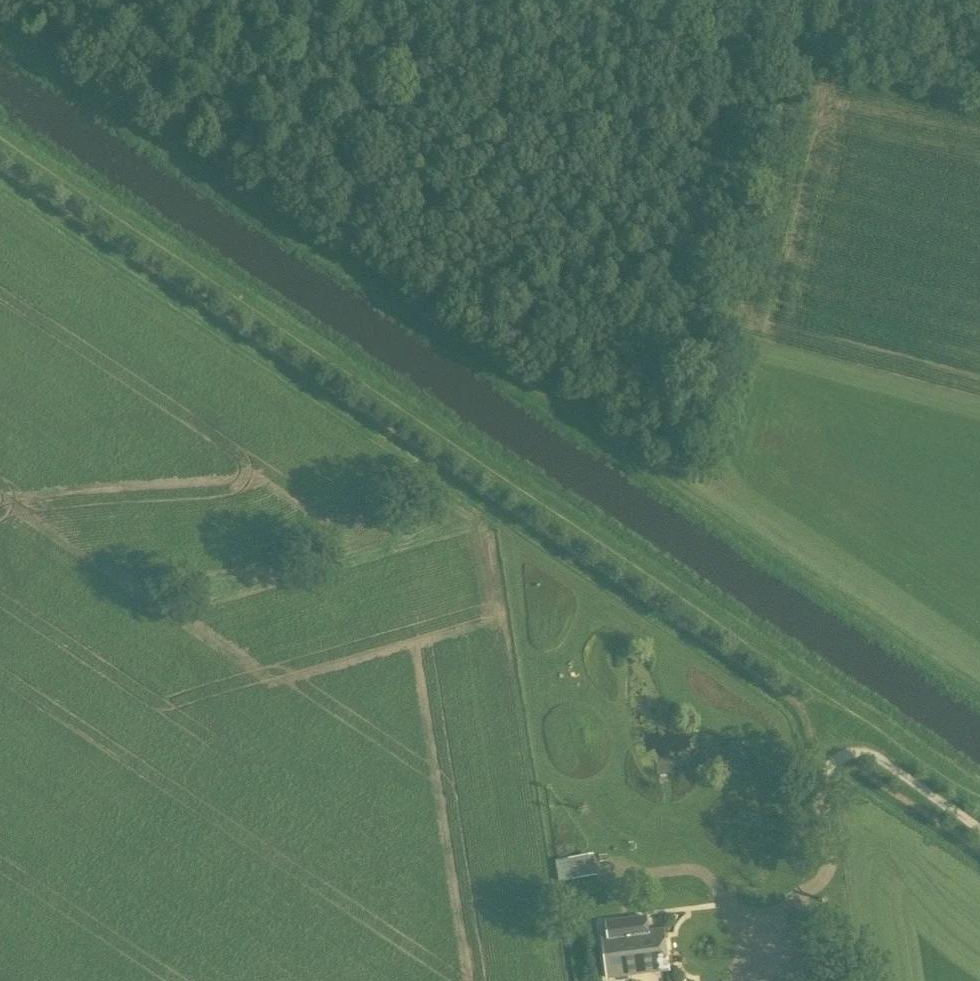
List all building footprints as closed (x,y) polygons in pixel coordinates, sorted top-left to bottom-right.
[(590,852),(553,860),(558,881),(594,874),(590,852)] [(604,937),(608,977),(669,970),(664,930),(649,932),(647,917),(605,922),(607,937),(604,937)]
